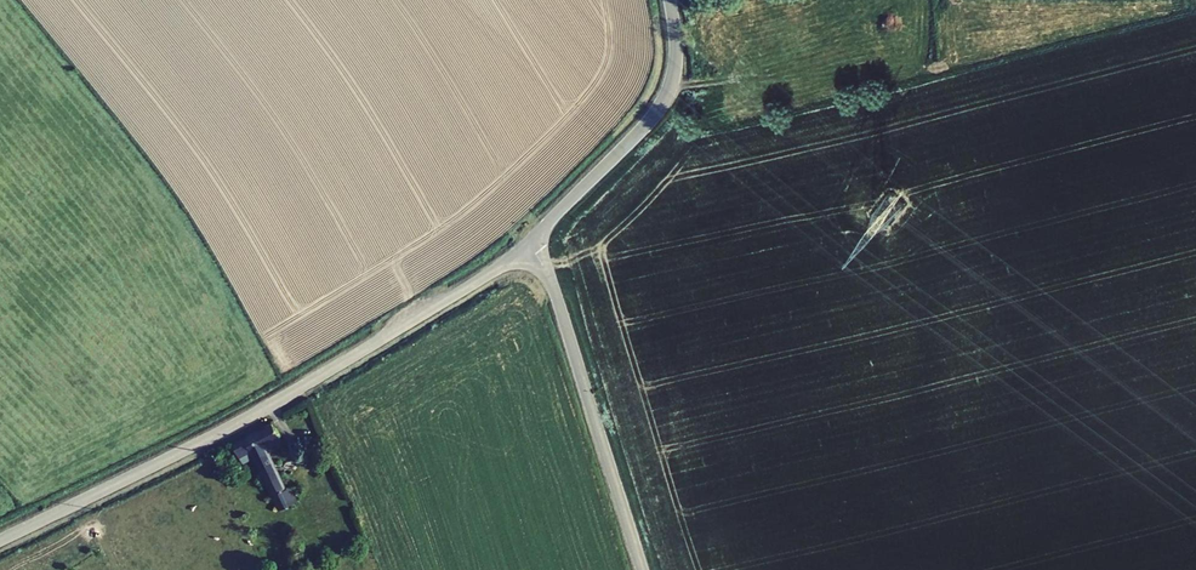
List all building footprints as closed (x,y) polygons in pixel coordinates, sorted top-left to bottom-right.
[(271,427),(242,443),(264,493),(278,488),(264,452),(267,449),(269,453),(281,448),(271,427)] [(282,499),(278,488),(264,493),(275,516),(291,507),(287,497),(282,499)]
